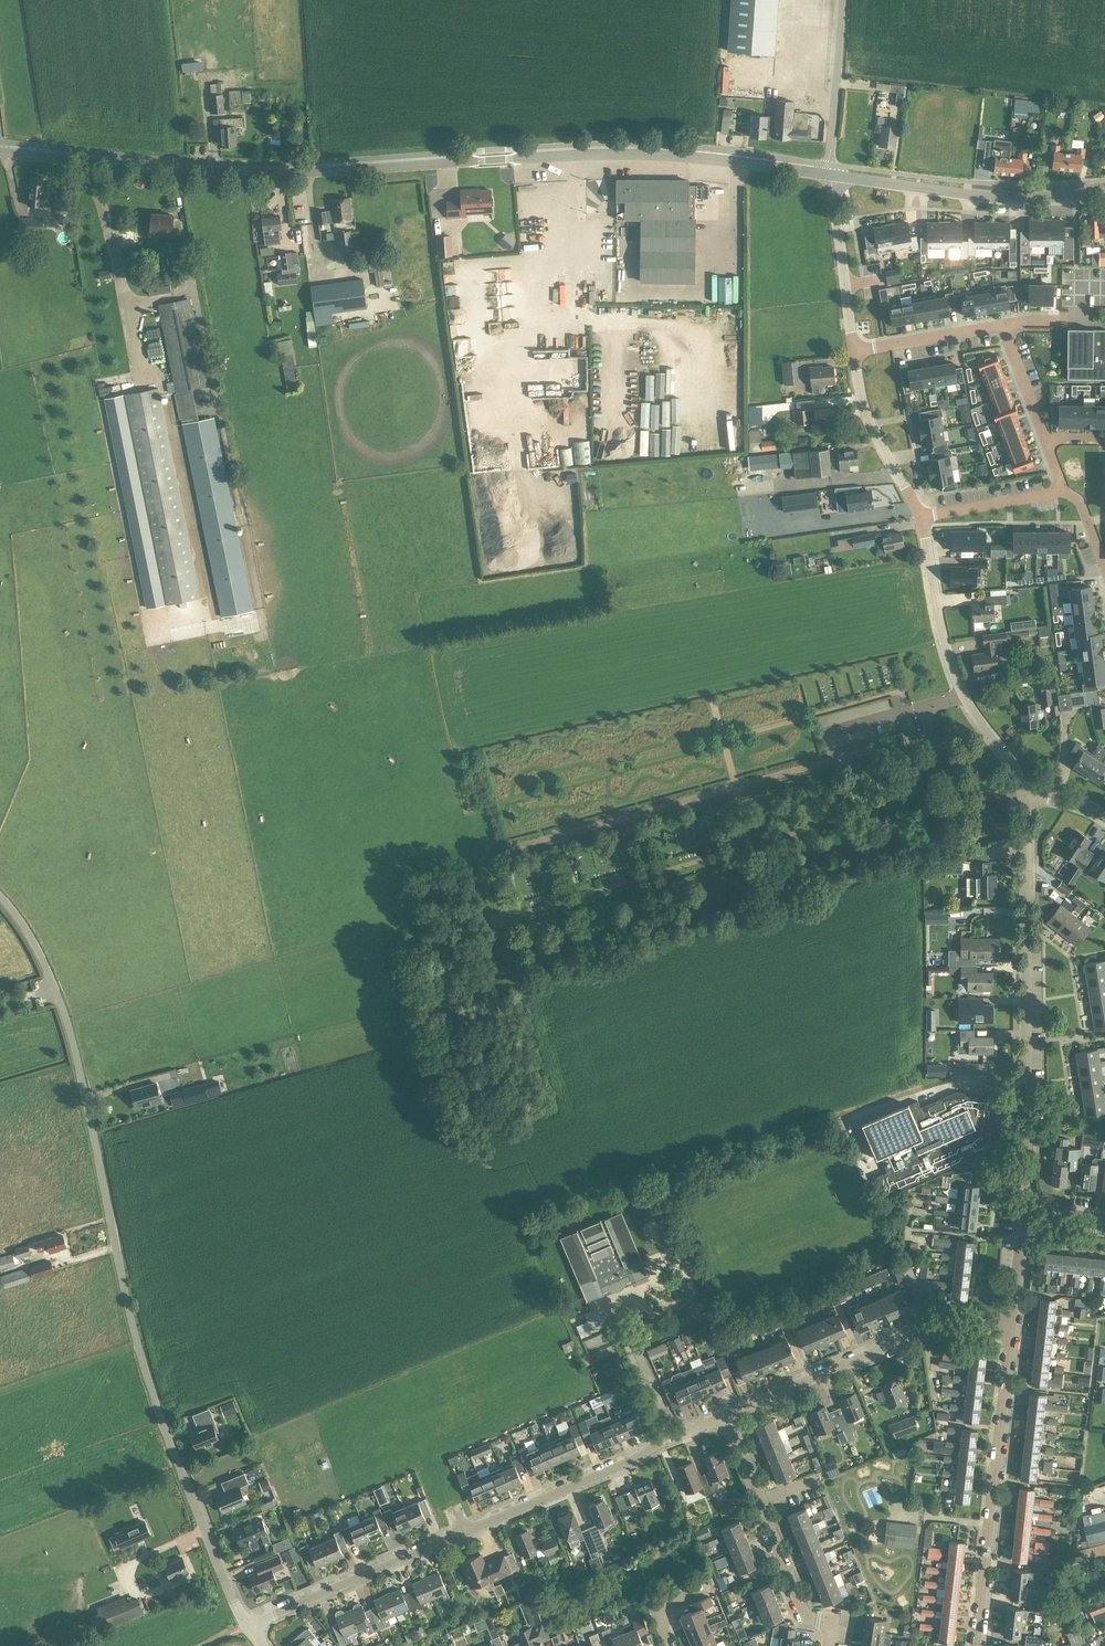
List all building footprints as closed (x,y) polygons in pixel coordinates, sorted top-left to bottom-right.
[(775,55),(779,0),(733,0),(729,52),(775,55)] [(755,65),(754,55),(741,56),(741,65),(755,65)] [(182,63),(183,72),(203,70),(202,60),(182,63)] [(224,84),(210,85),(211,96),(210,96),(212,114),(224,113),(222,95),(221,95),(221,92),(225,91),(224,84)] [(905,88),(891,87),(890,94),(897,95),(896,108),(903,109),(905,88)] [(229,92),(230,112),(243,111),(242,91),(229,92)] [(1040,115),(1041,104),(1015,100),(1013,118),(1023,119),(1024,107),(1034,109),(1033,114),(1040,115)] [(791,140),(806,141),(809,141),(810,131),(807,130),(808,115),(793,113),(794,103),(776,101),(774,123),(773,138),(773,139),(791,140)] [(1061,106),(1059,112),(1072,115),(1073,108),(1061,106)] [(1099,118),(1104,115),(1104,108),(1104,107),(1096,111),(1099,118)] [(727,111),(726,139),(745,140),(746,130),(733,129),(733,121),(738,121),(738,111),(727,111)] [(766,138),(773,138),(774,123),(767,123),(768,117),(752,116),(750,137),(766,138)] [(219,120),(219,129),(220,128),(221,147),(237,146),(235,128),(243,127),(242,118),(219,120)] [(18,134),(22,126),(16,123),(12,132),(18,134)] [(882,125),(876,125),(875,132),(881,133),(879,147),(896,149),(898,129),(882,126),(882,125)] [(983,165),(992,166),(992,165),(994,166),(994,173),(1008,175),(1009,158),(1011,142),(994,140),(994,142),(986,141),(983,165)] [(1052,169),(1066,170),(1068,154),(1059,153),(1060,146),(1052,145),(1051,155),(1054,155),(1052,169)] [(1077,155),(1068,154),(1066,170),(1080,172),(1082,159),(1084,159),(1086,149),(1077,148),(1077,155)] [(1018,159),(1009,158),(1008,175),(1022,177),(1023,163),(1026,163),(1027,154),(1019,153),(1018,159)] [(31,177),(28,206),(43,207),(46,178),(31,177)] [(617,220),(642,220),(641,282),(694,283),(695,220),(695,186),(688,186),(689,181),(617,180),(617,220)] [(447,203),(448,218),(466,217),(466,212),(491,210),(492,216),(492,215),(491,191),(474,192),(474,190),(461,191),(462,202),(447,203)] [(333,211),(326,212),(318,213),(319,224),(352,221),(350,199),(332,200),(333,211)] [(151,232),(172,234),(174,215),(152,214),(151,232)] [(264,232),(266,245),(281,243),(279,231),(281,230),(280,217),(262,219),(264,232)] [(44,219),(20,218),(19,232),(43,233),(44,219)] [(1045,218),(1028,219),(1028,244),(1046,244),(1045,218)] [(1045,218),(1046,244),(1063,244),(1063,254),(1069,254),(1069,239),(1063,239),(1063,218),(1045,218)] [(907,223),(891,226),(895,251),(912,248),(912,252),(919,251),(917,236),(910,237),(907,223)] [(920,238),(920,254),(928,254),(928,249),(945,249),(944,223),(927,223),(927,238),(920,238)] [(962,223),(944,223),(945,249),(961,249),(961,258),(968,258),(968,257),(968,241),(962,241),(962,223)] [(975,249),(992,249),(992,223),(975,223),(975,238),(968,238),(968,241),(968,257),(975,257),(975,249)] [(1008,223),(992,223),(992,249),(1009,249),(1009,253),(1016,253),(1016,238),(1009,238),(1009,223),(1008,223)] [(891,226),(874,229),(878,254),(895,251),(891,226)] [(351,232),(338,233),(340,253),(354,252),(351,232)] [(516,242),(506,233),(499,242),(509,250),(516,242)] [(437,236),(438,257),(453,256),(452,235),(437,236)] [(280,286),(298,283),(296,272),(300,272),(299,263),(298,252),(291,253),(291,252),(280,254),(281,259),(277,259),(278,270),(282,269),(282,273),(278,274),(280,286)] [(267,255),(267,264),(275,264),(274,255),(267,255)] [(442,262),(443,274),(456,273),(455,261),(442,262)] [(390,268),(389,262),(370,265),(371,271),(375,271),(378,287),(384,286),(381,270),(390,268)] [(111,271),(99,271),(99,281),(111,281),(111,271)] [(361,281),(339,284),(337,272),(316,274),(318,287),(317,287),(321,312),(365,306),(361,281)] [(263,296),(272,296),(271,280),(263,280),(263,296)] [(1041,304),(1041,285),(1029,285),(1029,304),(1041,304)] [(1053,286),(1041,285),(1041,304),(1052,305),(1053,286)] [(990,289),(983,290),(984,294),(987,312),(998,310),(995,292),(994,288),(994,286),(989,287),(990,289)] [(994,288),(995,292),(998,310),(1010,308),(1009,302),(1016,301),(1013,286),(1005,287),(1005,286),(994,288)] [(879,290),(881,304),(889,303),(887,288),(879,290)] [(961,295),(953,296),(955,308),(956,311),(963,310),(964,316),(976,314),(973,296),(972,292),(961,294),(961,295)] [(945,297),(934,299),(938,317),(949,315),(948,309),(955,308),(953,296),(953,293),(945,294),(945,297)] [(984,294),(973,296),(976,314),(987,312),(984,294)] [(926,319),(938,317),(934,299),(934,296),(923,298),(926,319)] [(912,300),(912,303),(915,321),(926,319),(923,298),(912,300)] [(253,611),(214,418),(198,421),(192,390),(208,386),(190,299),(159,305),(184,424),(223,617),(253,611)] [(912,303),(901,305),(904,323),(915,321),(912,303)] [(893,325),(904,323),(901,305),(889,307),(893,325)] [(1067,380),(1104,380),(1104,330),(1093,330),(1093,329),(1067,329),(1066,367),(1067,367),(1067,380)] [(278,357),(294,354),(292,340),(275,343),(278,357)] [(163,351),(147,353),(149,365),(165,363),(163,351)] [(981,372),(999,365),(1000,365),(996,354),(977,361),(981,372)] [(784,385),(799,384),(797,361),(782,362),(784,385)] [(962,368),(955,369),(953,363),(942,365),(946,384),(946,386),(965,383),(962,368)] [(934,386),(946,384),(942,365),(931,367),(934,386)] [(999,365),(981,372),(985,382),(1003,375),(999,365)] [(1043,366),(1035,369),(1041,384),(1049,381),(1043,366)] [(835,384),(833,367),(819,369),(819,367),(810,368),(812,386),(835,384)] [(931,367),(920,369),(923,388),(934,386),(931,367)] [(912,389),(923,388),(920,369),(908,371),(909,377),(902,378),(905,393),(912,392),(912,389)] [(988,392),(1007,385),(1003,375),(985,382),(988,392)] [(1007,385),(988,392),(992,401),(1010,394),(1007,385)] [(572,393),(532,394),(532,404),(537,404),(537,421),(547,421),(547,404),(570,404),(570,409),(586,409),(585,387),(572,387),(572,393)] [(148,608),(201,598),(159,389),(107,399),(148,608)] [(995,411),(1014,404),(1010,394),(992,401),(995,411)] [(765,418),(764,396),(752,396),(753,418),(765,418)] [(948,399),(937,401),(938,405),(938,409),(949,407),(948,399)] [(1059,418),(1059,427),(1071,427),(1071,406),(1060,406),(1060,403),(1052,403),(1052,418),(1059,418)] [(1014,404),(995,411),(992,412),(996,423),(1015,416),(1018,415),(1014,404)] [(960,406),(961,413),(969,412),(968,405),(960,406)] [(1071,406),(1071,427),(1083,427),(1083,406),(1071,406)] [(1083,427),(1095,427),(1096,406),(1083,406),(1083,427)] [(1095,427),(1104,427),(1104,406),(1096,406),(1095,427)] [(829,421),(838,420),(837,408),(820,409),(820,410),(814,410),(815,422),(821,421),(821,424),(829,423),(829,421)] [(920,434),(942,430),(940,418),(943,417),(941,409),(926,412),(927,419),(918,421),(920,434)] [(808,424),(807,411),(798,412),(799,425),(808,424)] [(1015,416),(996,423),(1000,433),(1018,426),(1015,416)] [(1003,442),(1022,435),(1018,426),(1000,433),(1003,442)] [(762,430),(750,431),(750,453),(763,451),(776,450),(775,440),(762,442),(762,430)] [(942,430),(920,434),(922,447),(932,445),(933,453),(936,452),(948,450),(947,442),(944,443),(942,430)] [(1022,435),(1003,442),(1007,452),(1026,445),(1022,435)] [(572,461),(586,461),(585,438),(571,438),(572,461)] [(556,463),(566,463),(566,445),(556,446),(556,463)] [(1010,462),(1029,455),(1026,445),(1007,452),(1010,462)] [(952,457),(951,449),(948,450),(936,452),(937,459),(932,460),(927,461),(929,474),(951,470),(949,458),(952,457)] [(831,474),(828,450),(809,452),(809,451),(793,453),(779,454),(781,469),(794,467),(795,479),(812,477),(812,476),(831,474)] [(856,451),(838,453),(840,472),(850,471),(849,466),(858,465),(856,451)] [(758,469),(776,468),(774,455),(757,456),(758,469)] [(1029,455),(1010,462),(1015,473),(1034,466),(1030,455),(1029,455)] [(951,470),(929,474),(932,487),(941,485),(943,493),(958,490),(956,482),(953,483),(951,470)] [(862,487),(835,489),(838,512),(849,511),(849,512),(873,508),(872,502),(874,501),(873,499),(872,499),(871,492),(871,490),(862,492),(860,492),(859,488),(862,488),(862,487)] [(784,512),(818,507),(816,493),(782,498),(784,512)] [(859,535),(851,537),(853,547),(861,546),(875,543),(873,532),(859,535)] [(951,550),(951,551),(986,551),(986,550),(985,550),(985,534),(986,534),(986,532),(951,532),(951,534),(952,534),(952,550),(951,550)] [(1006,546),(1006,557),(1014,557),(1014,552),(1025,552),(1025,532),(1014,532),(1014,545),(1006,546)] [(1025,532),(1025,552),(1036,552),(1036,532),(1025,532)] [(1036,532),(1036,552),(1047,552),(1047,532),(1036,532)] [(1047,552),(1047,554),(1058,554),(1058,551),(1058,532),(1047,532),(1047,552)] [(1058,532),(1058,551),(1058,554),(1058,560),(1069,560),(1069,551),(1070,551),(1070,532),(1058,532)] [(882,535),(876,537),(878,547),(884,545),(885,552),(895,550),(895,549),(904,547),(901,533),(892,534),(882,535)] [(835,559),(834,563),(835,566),(838,568),(842,566),(843,563),(842,560),(839,558),(835,559)] [(951,567),(951,586),(976,586),(976,577),(981,577),(981,568),(987,568),(987,560),(969,560),(969,567),(951,567)] [(1081,580),(1066,582),(1067,590),(1070,590),(1071,602),(1092,599),(1091,587),(1082,588),(1081,580)] [(1007,599),(1016,597),(1015,589),(1006,590),(1007,599)] [(1092,599),(1071,602),(1073,612),(1073,613),(1094,611),(1092,599)] [(983,621),(994,621),(993,605),(993,604),(985,604),(972,605),(973,622),(974,622),(983,621)] [(1094,611),(1073,613),(1074,625),(1095,623),(1094,611)] [(1019,631),(1018,623),(1010,624),(1011,632),(1019,631)] [(1095,623),(1074,625),(1076,634),(1076,637),(1100,634),(1097,634),(1095,623)] [(1050,627),(1038,629),(1041,647),(1052,646),(1050,627)] [(1006,633),(983,636),(984,644),(985,644),(987,653),(972,655),(975,672),(998,668),(995,642),(1007,641),(1006,633)] [(1100,634),(1076,637),(1076,638),(1078,649),(1081,648),(1101,646),(1100,634)] [(1101,646),(1081,648),(1083,660),(1103,658),(1101,646)] [(1083,660),(1084,672),(1104,670),(1103,658),(1083,660)] [(1083,692),(1098,690),(1097,683),(1104,682),(1104,674),(1104,670),(1084,672),(1086,684),(1082,685),(1083,692)] [(1041,684),(1043,706),(1057,705),(1055,692),(1056,692),(1055,683),(1041,684)] [(1090,692),(1070,694),(1072,707),(1090,705),(1090,710),(1093,709),(1099,708),(1097,694),(1090,692)] [(1072,707),(1070,694),(1058,695),(1060,711),(1072,710),(1072,707)] [(1022,728),(1038,726),(1036,704),(1020,705),(1022,728)] [(1093,709),(1095,729),(1104,727),(1104,708),(1093,709)] [(1074,766),(1086,775),(1104,749),(1098,745),(1091,756),(1084,752),(1086,749),(1077,743),(1069,755),(1077,761),(1074,766)] [(1104,749),(1086,775),(1100,783),(1104,775),(1104,766),(1102,764),(1104,759),(1104,750),(1104,749)] [(958,777),(955,766),(936,772),(940,783),(958,777)] [(1070,842),(1062,854),(1075,863),(1065,879),(1072,884),(1090,857),(1085,853),(1084,851),(1091,841),(1077,832),(1075,835),(1073,834),(1069,840),(1070,842)] [(996,874),(990,874),(990,841),(966,849),(966,862),(971,862),(972,878),(969,878),(970,898),(988,898),(988,897),(996,897),(996,874)] [(1090,871),(1098,875),(1097,876),(1104,882),(1104,851),(1104,850),(1090,871)] [(945,871),(959,871),(959,861),(945,861),(945,871)] [(1057,888),(1068,896),(1072,890),(1062,881),(1057,888)] [(1072,900),(1077,904),(1081,900),(1075,896),(1072,900)] [(1086,905),(1081,900),(1077,904),(1083,908),(1086,905)] [(1046,923),(1057,931),(1070,913),(1060,905),(1046,923)] [(1092,916),(1098,920),(1101,916),(1095,912),(1092,916)] [(927,913),(927,924),(949,924),(949,913),(927,913)] [(1080,921),(1070,913),(1057,931),(1067,939),(1080,921)] [(1091,929),(1080,921),(1067,939),(1077,947),(1091,929)] [(962,957),(962,967),(976,967),(976,959),(990,960),(990,957),(999,957),(999,940),(971,940),(971,939),(962,939),(962,957)] [(1086,977),(1104,974),(1104,961),(1084,964),(1086,977)] [(992,991),(993,981),(996,981),(996,973),(992,973),(976,973),(976,967),(962,967),(961,967),(961,982),(968,982),(968,991),(992,991)] [(926,990),(932,990),(932,972),(939,973),(939,975),(948,975),(948,968),(927,968),(926,990)] [(1104,988),(1104,974),(1086,977),(1088,991),(1104,988)] [(1090,1004),(1104,1002),(1104,988),(1088,991),(1090,1004)] [(993,1005),(983,1005),(983,999),(959,999),(959,1015),(969,1015),(969,1023),(993,1023),(993,1005)] [(1104,1016),(1104,1002),(1090,1004),(1093,1018),(1104,1016)] [(1095,1031),(1104,1030),(1104,1016),(1093,1018),(1095,1031)] [(936,1021),(927,1021),(927,1030),(935,1030),(936,1021)] [(969,1054),(993,1054),(993,1037),(974,1037),(974,1031),(961,1031),(961,1046),(969,1046),(969,1054)] [(1068,1048),(1079,1047),(1077,1034),(1067,1035),(1068,1048)] [(1078,1067),(1100,1063),(1100,1062),(1098,1053),(1104,1052),(1104,1048),(1097,1049),(1097,1050),(1076,1053),(1078,1067)] [(959,1075),(969,1075),(970,1061),(960,1061),(959,1075)] [(1100,1063),(1078,1067),(1080,1080),(1102,1077),(1102,1075),(1100,1067),(1104,1066),(1104,1061),(1100,1062),(1100,1063)] [(945,1075),(945,1066),(928,1066),(929,1076),(945,1075)] [(1082,1094),(1104,1090),(1104,1088),(1102,1080),(1104,1079),(1104,1075),(1102,1075),(1102,1077),(1080,1080),(1082,1094)] [(218,1081),(171,1094),(174,1106),(221,1092),(218,1081)] [(156,1084),(131,1091),(136,1109),(161,1102),(156,1084)] [(1104,1104),(1104,1097),(1104,1093),(1104,1088),(1104,1090),(1082,1094),(1084,1107),(1104,1104)] [(918,1101),(909,1105),(862,1125),(877,1159),(881,1158),(887,1172),(875,1178),(883,1197),(903,1188),(990,1151),(996,1099),(965,1096),(965,1093),(956,1092),(921,1107),(918,1101)] [(1084,1107),(1086,1121),(1104,1118),(1104,1104),(1084,1107)] [(1082,1134),(1081,1144),(1089,1145),(1090,1135),(1082,1134)] [(1081,1149),(1068,1148),(1069,1139),(1054,1138),(1054,1146),(1048,1145),(1047,1157),(1053,1158),(1052,1165),(1054,1165),(1053,1176),(1050,1178),(1052,1182),(1052,1184),(1053,1184),(1055,1188),(1061,1185),(1065,1185),(1066,1183),(1070,1181),(1067,1174),(1067,1167),(1078,1168),(1081,1149)] [(1096,1172),(1100,1173),(1101,1165),(1089,1163),(1088,1171),(1082,1170),(1081,1187),(1094,1188),(1096,1172)] [(949,1188),(957,1189),(956,1198),(978,1200),(979,1186),(958,1184),(959,1178),(947,1177),(946,1183),(950,1183),(949,1188)] [(976,1215),(978,1200),(956,1198),(936,1196),(935,1203),(947,1204),(947,1203),(955,1204),(962,1205),(961,1214),(976,1215)] [(606,1288),(607,1290),(608,1290),(612,1291),(616,1291),(621,1290),(624,1286),(626,1282),(627,1282),(626,1280),(629,1278),(632,1283),(649,1276),(622,1213),(560,1239),(587,1302),(604,1295),(602,1290),(606,1288)] [(961,1214),(955,1213),(954,1217),(961,1217),(960,1228),(974,1230),(976,1215),(961,1214)] [(49,1249),(51,1253),(58,1251),(58,1249),(66,1247),(63,1235),(37,1243),(39,1251),(49,1249)] [(957,1248),(957,1255),(971,1257),(973,1243),(933,1238),(932,1245),(942,1246),(942,1245),(951,1246),(951,1247),(957,1248)] [(910,1243),(910,1250),(918,1251),(918,1243),(910,1243)] [(14,1249),(16,1253),(0,1257),(0,1269),(16,1265),(16,1264),(20,1263),(19,1259),(32,1255),(28,1244),(14,1249)] [(919,1251),(918,1251),(910,1250),(909,1262),(920,1263),(921,1259),(923,1259),(924,1252),(919,1251)] [(1045,1267),(1059,1269),(1061,1255),(1046,1253),(1045,1267)] [(970,1271),(971,1257),(957,1255),(955,1270),(970,1271)] [(1075,1257),(1061,1255),(1059,1269),(1074,1271),(1075,1257)] [(1074,1271),(1088,1273),(1089,1258),(1075,1257),(1074,1271)] [(1104,1260),(1089,1258),(1088,1273),(1102,1274),(1104,1260)] [(51,1261),(30,1267),(33,1278),(55,1272),(51,1261)] [(880,1271),(882,1276),(892,1272),(896,1280),(902,1277),(897,1264),(880,1271)] [(4,1288),(30,1280),(26,1269),(0,1277),(4,1288)] [(955,1270),(953,1284),(968,1286),(970,1271),(955,1270)] [(872,1280),(882,1276),(880,1271),(870,1276),(872,1280)] [(862,1284),(872,1280),(870,1276),(861,1280),(862,1284)] [(853,1288),(862,1284),(861,1280),(851,1284),(853,1288)] [(966,1300),(968,1286),(953,1284),(925,1281),(924,1288),(938,1289),(938,1288),(946,1288),(946,1289),(953,1290),(952,1298),(966,1300)] [(843,1293),(853,1288),(851,1284),(834,1291),(840,1303),(846,1301),(843,1293)] [(900,1290),(890,1294),(899,1315),(909,1311),(900,1290)] [(834,1291),(818,1298),(819,1299),(820,1302),(830,1298),(833,1306),(840,1303),(834,1291)] [(889,1319),(899,1315),(890,1294),(880,1298),(889,1319)] [(817,1295),(807,1299),(809,1303),(810,1306),(820,1302),(819,1299),(818,1298),(817,1295)] [(889,1319),(880,1298),(875,1301),(873,1295),(868,1298),(870,1303),(879,1323),(889,1319)] [(863,1300),(866,1305),(861,1307),(869,1328),(879,1323),(870,1303),(868,1298),(863,1300)] [(1055,1307),(1056,1300),(1041,1298),(1040,1313),(1054,1314),(1054,1315),(1084,1318),(1092,1319),(1094,1301),(1077,1299),(1076,1312),(1061,1310),(1062,1308),(1055,1307)] [(799,1307),(809,1303),(807,1299),(797,1303),(799,1306),(799,1307)] [(869,1328),(861,1307),(859,1303),(849,1307),(851,1311),(850,1311),(859,1332),(860,1331),(861,1334),(870,1330),(869,1328)] [(782,1313),(788,1326),(794,1323),(790,1315),(801,1310),(799,1307),(799,1306),(782,1313)] [(825,1313),(827,1318),(836,1339),(846,1334),(835,1309),(825,1313)] [(781,1328),(788,1326),(782,1313),(766,1320),(768,1324),(778,1320),(781,1328)] [(1052,1329),(1054,1315),(1054,1314),(1040,1313),(1038,1327),(1052,1329)] [(826,1343),(836,1339),(827,1318),(822,1320),(820,1315),(815,1317),(817,1322),(826,1343)] [(816,1347),(826,1343),(817,1322),(815,1317),(811,1319),(812,1324),(807,1326),(816,1347)] [(758,1329),(768,1324),(766,1320),(756,1324),(758,1329)] [(816,1347),(807,1326),(805,1321),(795,1325),(797,1330),(806,1351),(816,1347)] [(587,1322),(576,1327),(581,1339),(592,1334),(587,1322)] [(760,1332),(758,1329),(756,1324),(747,1328),(749,1333),(752,1331),(754,1335),(760,1332)] [(1036,1341),(1051,1343),(1066,1345),(1067,1339),(1058,1338),(1051,1337),(1052,1329),(1038,1327),(1036,1341)] [(738,1337),(749,1333),(747,1328),(736,1333),(738,1337)] [(720,1339),(726,1352),(732,1350),(728,1341),(738,1337),(736,1333),(720,1339)] [(779,1335),(782,1341),(776,1343),(785,1364),(795,1359),(786,1339),(784,1333),(779,1335)] [(655,1355),(673,1346),(668,1337),(650,1346),(655,1355)] [(670,1341),(676,1354),(685,1350),(679,1337),(670,1341)] [(775,1368),(785,1364),(776,1343),(771,1345),(769,1341),(764,1343),(766,1347),(775,1368)] [(1035,1355),(1049,1357),(1050,1350),(1051,1343),(1036,1341),(1035,1355)] [(756,1351),(765,1372),(775,1368),(766,1347),(764,1343),(760,1345),(762,1349),(756,1351)] [(755,1376),(765,1372),(756,1351),(751,1353),(749,1349),(744,1351),(746,1356),(755,1376)] [(972,1349),(970,1363),(985,1365),(986,1351),(972,1349)] [(708,1354),(709,1359),(720,1356),(718,1351),(708,1354)] [(745,1381),(755,1376),(746,1356),(744,1351),(740,1353),(741,1357),(736,1360),(745,1381)] [(1035,1355),(1033,1370),(1047,1371),(1049,1357),(1035,1355)] [(707,1371),(704,1364),(703,1364),(706,1372),(714,1390),(726,1385),(724,1379),(732,1376),(724,1356),(715,1360),(718,1366),(707,1371)] [(607,1376),(624,1369),(619,1357),(602,1365),(607,1376)] [(969,1378),(983,1379),(985,1365),(970,1363),(970,1364),(963,1363),(955,1362),(942,1360),(941,1368),(954,1369),(954,1367),(962,1368),(962,1369),(969,1370),(969,1378)] [(703,1395),(714,1390),(706,1372),(703,1364),(692,1368),(695,1376),(703,1395)] [(1098,1366),(1097,1380),(1104,1381),(1104,1367),(1098,1366)] [(695,1376),(692,1368),(681,1373),(681,1372),(680,1372),(681,1376),(692,1400),(703,1395),(695,1376)] [(1053,1379),(1047,1378),(1047,1371),(1033,1370),(1031,1384),(1061,1388),(1062,1382),(1053,1381),(1053,1379)] [(680,1405),(692,1400),(681,1376),(680,1372),(673,1376),(671,1379),(671,1380),(662,1384),(669,1400),(677,1397),(680,1405)] [(981,1394),(983,1379),(969,1378),(953,1376),(953,1381),(961,1382),(961,1383),(968,1384),(967,1392),(981,1394)] [(1080,1387),(1088,1387),(1089,1379),(1080,1378),(1080,1387)] [(900,1389),(896,1380),(881,1387),(883,1391),(877,1394),(880,1401),(885,1399),(889,1409),(902,1403),(904,1407),(908,1405),(906,1402),(907,1401),(901,1388),(900,1389)] [(618,1386),(597,1393),(601,1405),(622,1399),(618,1386)] [(967,1392),(942,1389),(942,1394),(960,1396),(960,1398),(966,1398),(965,1406),(980,1408),(981,1394),(967,1392)] [(1104,1396),(1104,1389),(1102,1389),(1095,1391),(1094,1401),(1104,1402),(1104,1396)] [(853,1395),(852,1393),(850,1392),(846,1394),(845,1396),(846,1398),(839,1400),(846,1416),(839,1419),(848,1442),(856,1439),(849,1422),(864,1415),(855,1394),(853,1395)] [(1067,1412),(1067,1407),(1051,1405),(1051,1403),(1044,1402),(1045,1394),(1030,1393),(1029,1407),(1043,1409),(1067,1412)] [(639,1422),(646,1420),(638,1401),(631,1404),(634,1412),(623,1417),(629,1430),(631,1436),(643,1431),(639,1422)] [(978,1422),(980,1408),(965,1406),(950,1404),(949,1410),(958,1411),(958,1412),(965,1412),(964,1421),(978,1422)] [(841,1445),(848,1442),(839,1419),(832,1422),(825,1406),(818,1409),(818,1407),(816,1407),(811,1408),(811,1410),(811,1412),(810,1413),(819,1434),(834,1428),(841,1445)] [(1027,1421),(1042,1423),(1042,1417),(1043,1409),(1029,1407),(1027,1421)] [(631,1436),(629,1430),(623,1417),(621,1411),(615,1414),(617,1419),(612,1421),(618,1435),(620,1440),(631,1436)] [(549,1422),(557,1419),(556,1413),(547,1415),(549,1422)] [(937,1413),(936,1420),(938,1420),(948,1421),(949,1414),(937,1413)] [(572,1415),(560,1420),(562,1427),(574,1423),(572,1415)] [(198,1422),(201,1427),(200,1430),(191,1433),(192,1436),(190,1437),(193,1444),(195,1443),(197,1450),(219,1441),(216,1433),(219,1432),(212,1416),(198,1422)] [(597,1450),(609,1445),(606,1440),(601,1426),(598,1421),(596,1416),(579,1424),(586,1442),(592,1439),(597,1450)] [(620,1440),(618,1435),(612,1421),(610,1416),(598,1421),(601,1426),(606,1440),(609,1445),(620,1440)] [(895,1438),(918,1429),(914,1417),(890,1425),(895,1438)] [(755,1427),(759,1438),(778,1430),(773,1419),(755,1427)] [(517,1428),(520,1436),(542,1427),(538,1420),(517,1428)] [(1027,1421),(1026,1436),(1040,1437),(1041,1432),(1042,1424),(1042,1423),(1027,1421)] [(561,1438),(568,1456),(569,1457),(581,1452),(578,1446),(584,1443),(576,1425),(569,1428),(558,1433),(561,1438)] [(963,1429),(961,1444),(975,1445),(977,1431),(963,1429)] [(782,1441),(778,1430),(759,1438),(764,1449),(782,1441)] [(569,1457),(568,1456),(561,1438),(558,1433),(555,1434),(558,1440),(550,1443),(558,1462),(569,1457)] [(1038,1452),(1040,1438),(1040,1437),(1026,1436),(1024,1450),(1038,1452)] [(764,1449),(769,1460),(787,1453),(782,1441),(764,1449)] [(538,1448),(546,1465),(546,1467),(558,1462),(550,1443),(538,1448)] [(483,1455),(492,1451),(489,1444),(480,1448),(483,1455)] [(961,1444),(959,1458),(974,1460),(975,1445),(961,1444)] [(546,1467),(546,1465),(538,1448),(528,1453),(525,1447),(518,1450),(526,1468),(532,1466),(536,1475),(544,1472),(543,1469),(546,1467)] [(483,1455),(480,1448),(471,1451),(474,1459),(483,1455)] [(904,1448),(892,1453),(896,1462),(908,1457),(904,1448)] [(1024,1450),(1022,1464),(1037,1466),(1038,1452),(1024,1450)] [(705,1458),(711,1472),(704,1474),(712,1493),(719,1490),(716,1483),(715,1480),(728,1474),(719,1452),(705,1458)] [(792,1464),(787,1453),(769,1460),(773,1471),(792,1464)] [(518,1472),(524,1470),(517,1454),(510,1457),(513,1464),(502,1468),(507,1481),(510,1487),(522,1482),(518,1472)] [(972,1474),(974,1460),(959,1458),(958,1472),(972,1474)] [(824,1465),(830,1477),(840,1472),(835,1461),(824,1465)] [(705,1496),(712,1493),(704,1474),(698,1477),(693,1463),(676,1469),(686,1494),(702,1487),(705,1496)] [(796,1475),(792,1464),(773,1471),(778,1483),(796,1475)] [(1035,1480),(1037,1466),(1022,1464),(1021,1479),(1035,1480)] [(510,1487),(507,1481),(502,1468),(491,1473),(499,1492),(510,1487)] [(957,1479),(956,1487),(971,1488),(972,1474),(958,1472),(951,1472),(950,1477),(950,1478),(957,1479)] [(225,1512),(225,1513),(228,1514),(232,1512),(233,1510),(232,1509),(246,1503),(240,1488),(249,1484),(244,1473),(230,1479),(234,1489),(217,1496),(223,1512),(225,1512)] [(485,1490),(480,1478),(477,1473),(474,1475),(476,1480),(469,1483),(464,1473),(457,1476),(465,1494),(471,1491),(476,1502),(488,1497),(485,1490)] [(480,1478),(485,1490),(488,1497),(499,1492),(491,1473),(480,1478)] [(624,1495),(616,1498),(624,1517),(631,1514),(629,1508),(631,1508),(630,1505),(636,1503),(636,1502),(641,1500),(645,1509),(658,1503),(655,1495),(656,1494),(651,1481),(636,1487),(638,1493),(632,1495),(631,1491),(624,1494),(624,1495)] [(376,1488),(385,1502),(394,1497),(384,1482),(376,1488)] [(873,1503),(884,1499),(878,1484),(867,1488),(873,1503)] [(969,1503),(971,1488),(956,1487),(954,1501),(969,1503)] [(1020,1488),(1018,1502),(1033,1504),(1039,1504),(1040,1499),(1033,1499),(1034,1489),(1020,1488)] [(272,1498),(259,1503),(262,1511),(275,1506),(272,1498)] [(603,1500),(602,1500),(601,1498),(594,1501),(595,1503),(589,1505),(600,1533),(606,1531),(603,1524),(612,1521),(609,1515),(612,1514),(609,1506),(606,1507),(603,1500)] [(413,1526),(415,1525),(416,1526),(418,1527),(420,1526),(421,1524),(421,1522),(426,1520),(425,1518),(431,1515),(425,1499),(405,1508),(410,1521),(413,1526)] [(736,1512),(731,1501),(721,1506),(726,1517),(736,1512)] [(1038,1519),(1038,1514),(1032,1513),(1033,1504),(1018,1502),(1017,1516),(1031,1518),(1038,1519)] [(293,1517),(302,1514),(299,1506),(290,1509),(293,1517)] [(413,1526),(410,1521),(405,1508),(392,1513),(391,1509),(384,1512),(392,1532),(399,1529),(400,1531),(404,1529),(406,1531),(408,1531),(410,1530),(411,1529),(411,1526),(413,1526)] [(362,1521),(370,1539),(372,1538),(373,1540),(375,1540),(377,1540),(378,1538),(378,1536),(383,1534),(382,1531),(388,1529),(380,1509),(373,1512),(375,1516),(362,1521)] [(788,1517),(793,1528),(811,1520),(806,1509),(788,1517)] [(824,1520),(835,1515),(833,1511),(825,1514),(822,1516),(824,1520)] [(559,1518),(567,1539),(576,1535),(579,1542),(584,1540),(573,1512),(567,1514),(566,1512),(559,1515),(560,1517),(559,1518)] [(1091,1525),(1104,1521),(1104,1512),(1089,1516),(1091,1525)] [(1029,1532),(1036,1533),(1037,1528),(1037,1526),(1030,1526),(1031,1518),(1017,1516),(1015,1531),(1029,1532)] [(250,1542),(254,1551),(252,1552),(256,1562),(276,1553),(261,1519),(235,1530),(236,1533),(234,1535),(234,1538),(235,1540),(237,1542),(240,1542),(241,1545),(250,1542)] [(793,1528),(797,1539),(816,1531),(821,1529),(818,1523),(813,1525),(811,1520),(793,1528)] [(356,1542),(357,1545),(361,1543),(363,1544),(365,1545),(367,1544),(368,1542),(368,1540),(370,1539),(362,1521),(342,1530),(349,1545),(356,1542)] [(1084,1527),(1087,1540),(1104,1535),(1104,1521),(1084,1527)] [(137,1543),(136,1542),(151,1536),(145,1522),(131,1529),(130,1528),(115,1534),(122,1549),(137,1543)] [(721,1529),(726,1540),(744,1533),(740,1522),(721,1529)] [(895,1544),(915,1546),(917,1527),(897,1525),(896,1535),(891,1535),(890,1542),(895,1543),(895,1544)] [(708,1528),(695,1533),(698,1539),(711,1534),(708,1528)] [(332,1560),(334,1562),(336,1562),(338,1561),(339,1560),(338,1557),(343,1555),(342,1553),(349,1550),(340,1531),(333,1533),(335,1538),(322,1543),(330,1561),(332,1560)] [(536,1552),(544,1548),(551,1565),(563,1560),(554,1537),(541,1542),(533,1546),(527,1531),(516,1535),(523,1551),(525,1556),(536,1552)] [(797,1539),(802,1550),(820,1543),(816,1531),(797,1539)] [(1015,1531),(1013,1545),(1028,1547),(1029,1532),(1015,1531)] [(724,1547),(726,1553),(730,1552),(749,1544),(744,1533),(726,1540),(728,1545),(724,1547)] [(594,1540),(600,1556),(608,1552),(602,1537),(594,1540)] [(289,1538),(282,1540),(286,1549),(292,1546),(289,1538)] [(600,1556),(594,1540),(586,1544),(592,1559),(600,1556)] [(965,1542),(950,1540),(949,1550),(929,1547),(929,1552),(948,1555),(963,1556),(965,1542)] [(830,1547),(832,1553),(847,1548),(845,1542),(830,1547)] [(328,1562),(330,1561),(322,1543),(310,1548),(308,1544),(301,1547),(310,1567),(316,1564),(317,1567),(322,1564),(323,1566),(325,1567),(327,1566),(328,1564),(328,1562)] [(802,1550),(806,1561),(825,1554),(820,1543),(802,1550)] [(730,1552),(726,1553),(729,1559),(733,1557),(735,1563),(753,1555),(749,1544),(730,1552)] [(711,1547),(702,1550),(704,1554),(712,1551),(714,1558),(725,1553),(723,1547),(718,1549),(716,1545),(711,1547)] [(1026,1561),(1028,1547),(1013,1545),(1012,1559),(1026,1561)] [(851,1550),(843,1554),(845,1558),(853,1554),(851,1550)] [(806,1561),(811,1572),(829,1565),(827,1560),(831,1559),(829,1552),(825,1554),(806,1561)] [(948,1561),(947,1569),(962,1571),(963,1556),(948,1555),(929,1552),(928,1559),(948,1561)] [(855,1558),(853,1554),(845,1558),(847,1562),(855,1558)] [(481,1555),(464,1562),(468,1571),(465,1572),(472,1588),(481,1584),(482,1586),(484,1587),(486,1588),(488,1589),(490,1589),(492,1588),(495,1587),(492,1582),(511,1573),(504,1556),(485,1564),(481,1555)] [(732,1564),(736,1575),(739,1573),(740,1574),(758,1567),(753,1555),(735,1563),(732,1564)] [(284,1567),(279,1556),(264,1562),(255,1565),(258,1572),(249,1576),(256,1592),(263,1589),(264,1591),(267,1592),(271,1590),(272,1588),(271,1586),(277,1583),(274,1574),(275,1571),(284,1567)] [(710,1563),(714,1571),(718,1570),(730,1565),(726,1557),(710,1563)] [(183,1558),(164,1567),(170,1581),(189,1573),(183,1558)] [(834,1576),(829,1565),(811,1572),(815,1583),(834,1576)] [(1034,1567),(1033,1573),(1042,1574),(1050,1576),(1051,1568),(1034,1567)] [(947,1569),(945,1583),(960,1585),(962,1571),(947,1569)] [(1011,1584),(1027,1586),(1033,1586),(1033,1580),(1028,1579),(1029,1572),(1013,1570),(1011,1584)] [(863,1576),(861,1572),(848,1577),(850,1581),(854,1579),(855,1580),(863,1576)] [(439,1573),(426,1579),(434,1598),(442,1595),(445,1602),(446,1601),(450,1612),(457,1609),(452,1598),(450,1599),(439,1573)] [(1050,1576),(1042,1574),(1041,1583),(1049,1584),(1050,1576)] [(815,1583),(820,1595),(838,1587),(834,1576),(815,1583)] [(426,1602),(434,1598),(426,1579),(413,1584),(415,1590),(409,1593),(416,1609),(422,1607),(424,1611),(429,1609),(426,1602)] [(944,1589),(943,1597),(958,1599),(960,1585),(945,1583),(925,1581),(924,1587),(944,1589)] [(280,1591),(289,1588),(287,1582),(278,1586),(280,1591)] [(752,1592),(756,1603),(775,1595),(770,1584),(752,1592)] [(1034,1586),(1033,1586),(1027,1586),(1011,1584),(1010,1597),(1026,1599),(1027,1592),(1033,1593),(1034,1586)] [(840,1592),(838,1587),(820,1595),(824,1606),(843,1598),(842,1597),(845,1596),(843,1591),(840,1592)] [(401,1589),(387,1595),(396,1615),(399,1621),(412,1616),(410,1612),(416,1609),(409,1593),(403,1596),(401,1589)] [(1086,1601),(1092,1616),(1097,1628),(1104,1625),(1104,1594),(1086,1601)] [(388,1618),(396,1615),(387,1595),(374,1601),(377,1607),(371,1610),(378,1626),(379,1630),(391,1625),(388,1618)] [(758,1608),(754,1609),(757,1616),(761,1614),(779,1607),(775,1595),(756,1603),(758,1608)] [(923,1601),(943,1604),(942,1612),(956,1614),(958,1599),(943,1597),(923,1595),(923,1601)] [(99,1613),(91,1616),(97,1633),(144,1614),(139,1600),(127,1604),(125,1598),(97,1609),(99,1613)] [(680,1617),(684,1625),(685,1624),(687,1629),(707,1620),(702,1609),(712,1605),(709,1598),(693,1605),(695,1611),(680,1617)] [(1030,1598),(1029,1605),(1046,1606),(1047,1600),(1030,1598)] [(533,1599),(519,1604),(522,1612),(536,1606),(533,1599)] [(727,1605),(731,1614),(735,1612),(733,1607),(737,1605),(736,1601),(731,1603),(731,1604),(727,1605)] [(640,1602),(628,1606),(631,1612),(642,1608),(640,1602)] [(353,1608),(354,1609),(349,1612),(358,1631),(366,1628),(368,1635),(379,1630),(378,1626),(371,1610),(365,1612),(362,1606),(361,1606),(361,1605),(358,1604),(354,1606),(353,1608)] [(1045,1613),(1046,1606),(1029,1605),(1029,1611),(1045,1613)] [(761,1614),(757,1616),(756,1616),(759,1622),(764,1620),(765,1625),(784,1618),(779,1607),(761,1614)] [(1021,1623),(1026,1624),(1028,1611),(1023,1610),(1023,1609),(1007,1607),(1005,1621),(1021,1623)] [(337,1612),(336,1615),(337,1617),(336,1617),(338,1623),(332,1626),(339,1642),(342,1645),(352,1641),(349,1635),(358,1631),(349,1612),(344,1614),(343,1612),(341,1611),(337,1612)] [(940,1626),(955,1628),(956,1614),(942,1612),(940,1612),(939,1617),(941,1617),(940,1626)] [(625,1633),(630,1645),(644,1645),(639,1634),(648,1631),(641,1614),(631,1618),(633,1623),(622,1627),(624,1633),(625,1633)] [(489,1632),(496,1630),(491,1617),(484,1620),(487,1627),(489,1632)] [(735,1630),(743,1626),(740,1618),(732,1622),(732,1623),(735,1630)] [(887,1621),(867,1618),(865,1630),(885,1633),(887,1621)] [(709,1626),(707,1620),(687,1629),(689,1633),(687,1634),(690,1641),(711,1632),(726,1626),(724,1619),(709,1626)] [(1026,1624),(1021,1623),(1005,1621),(1004,1635),(1020,1637),(1021,1629),(1026,1629),(1026,1624)] [(778,1645),(798,1645),(799,1639),(794,1638),(795,1630),(787,1628),(788,1622),(773,1628),(772,1637),(779,1638),(778,1645)] [(514,1644),(515,1645),(541,1645),(539,1643),(550,1638),(543,1623),(517,1633),(520,1641),(514,1644)] [(728,1625),(726,1626),(729,1632),(729,1634),(730,1637),(736,1634),(737,1634),(735,1630),(732,1623),(728,1625)] [(954,1631),(955,1628),(940,1626),(939,1631),(938,1640),(953,1642),(954,1631)] [(610,1628),(602,1632),(607,1645),(613,1645),(616,1645),(630,1645),(625,1633),(614,1637),(610,1628)] [(310,1631),(309,1629),(304,1631),(291,1642),(294,1645),(314,1645),(310,1642),(316,1637),(310,1631)] [(496,1630),(489,1632),(492,1640),(491,1640),(493,1645),(491,1645),(503,1645),(499,1637),(496,1629),(496,1630)] [(1080,1629),(1067,1634),(1071,1645),(1087,1645),(1080,1629)] [(863,1642),(883,1645),(885,1637),(889,1637),(889,1634),(885,1633),(865,1630),(865,1631),(863,1642)] [(716,1643),(711,1632),(690,1641),(692,1645),(710,1645),(716,1643)] [(598,1633),(589,1637),(593,1645),(603,1645),(598,1633)] [(1026,1636),(1025,1643),(1042,1644),(1043,1637),(1026,1636)]
